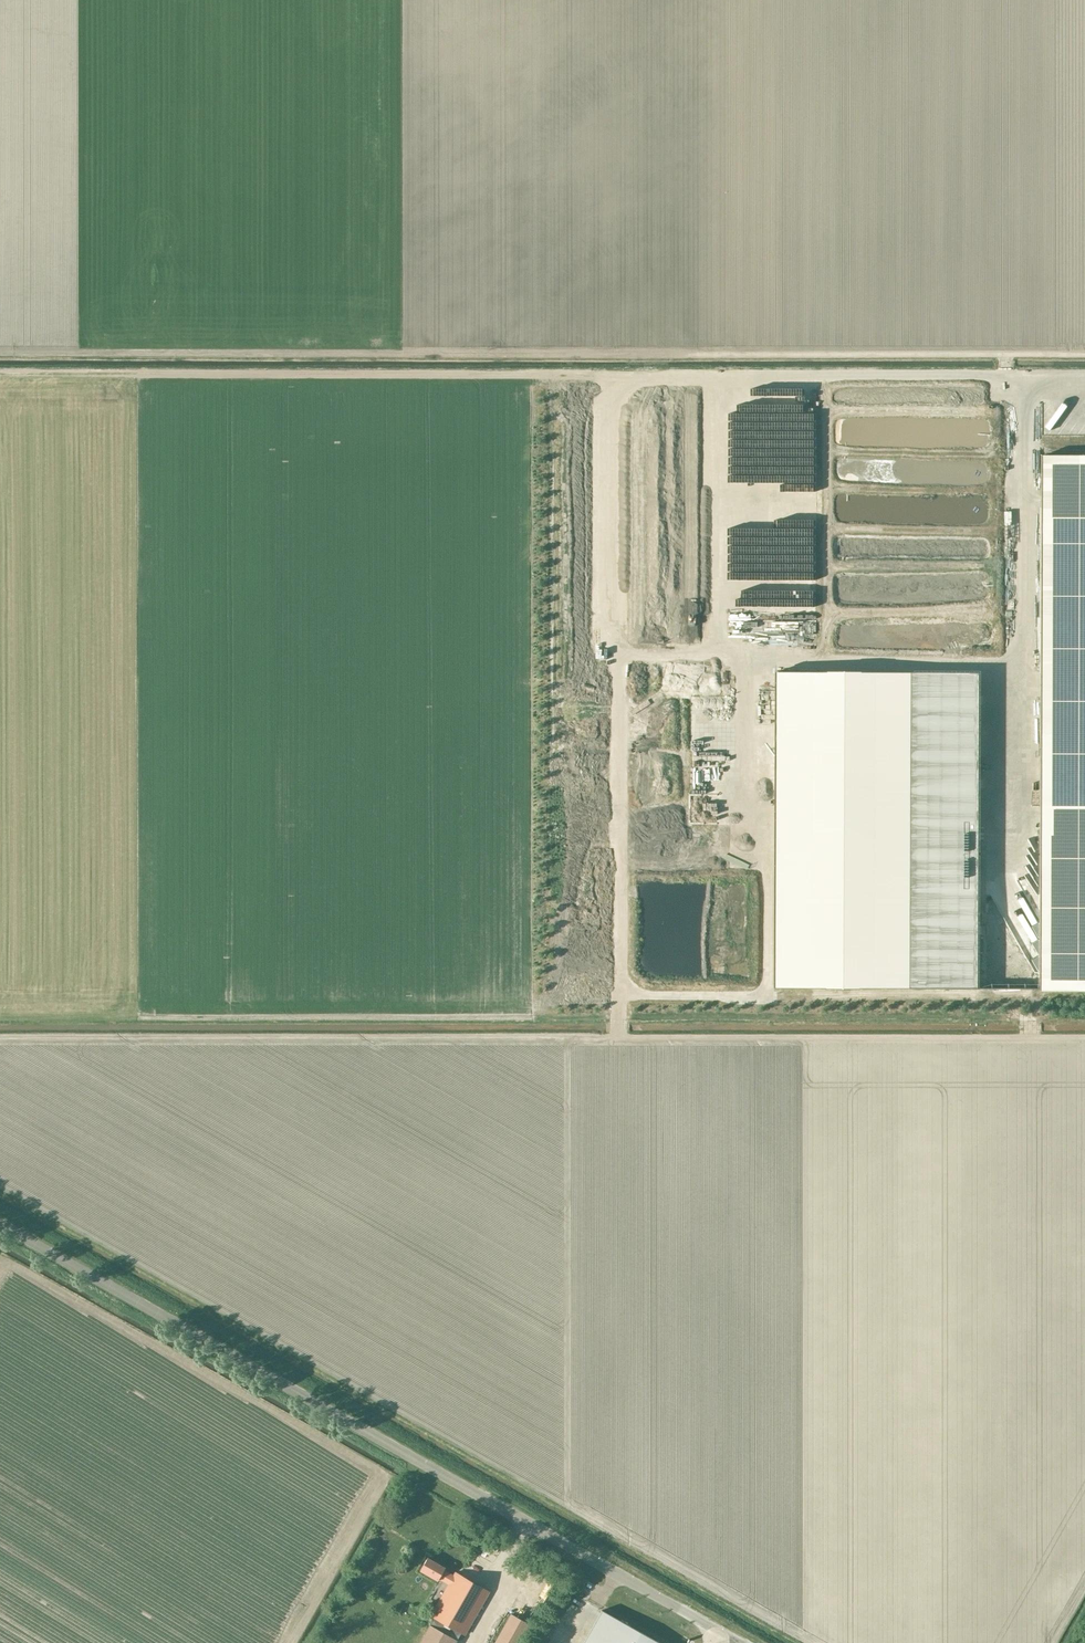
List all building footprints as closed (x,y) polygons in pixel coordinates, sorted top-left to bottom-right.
[(1039,989),(1084,989),(1084,457),(1038,457),(1039,989)] [(976,672),(775,672),(774,988),(974,989),(976,672)] [(430,1625),(457,1640),(461,1632),(465,1634),(489,1591),(454,1572),(453,1575),(443,1570),(444,1568),(427,1558),(420,1570),(437,1580),(438,1578),(448,1584),(430,1615),(434,1617),(430,1625)] [(550,1608),(554,1601),(549,1599),(545,1605),(550,1608)] [(531,1625),(510,1613),(493,1642),(521,1642),(531,1625)] [(610,1616),(595,1642),(659,1642),(610,1616)] [(419,1642),(455,1642),(457,1640),(430,1625),(419,1642)]
